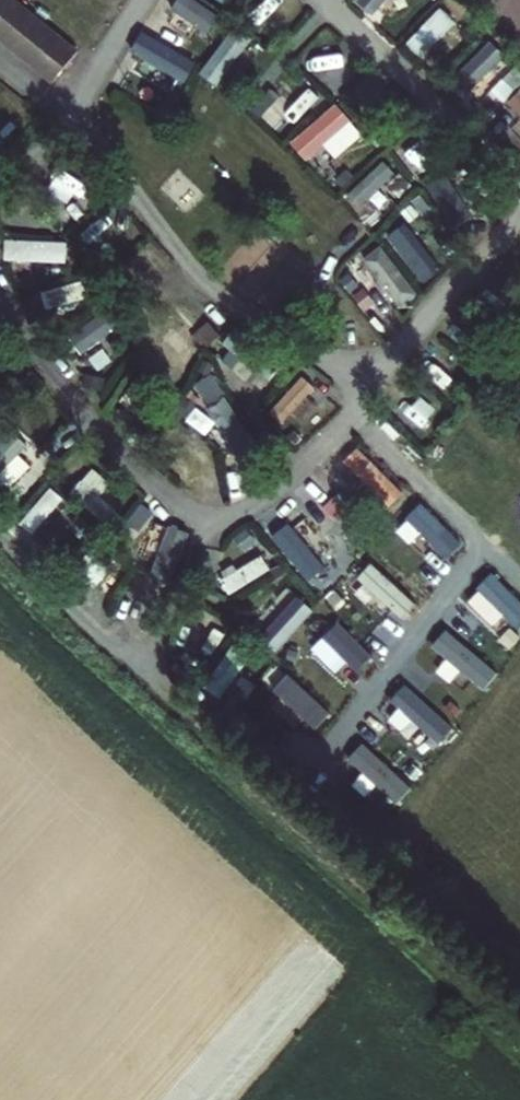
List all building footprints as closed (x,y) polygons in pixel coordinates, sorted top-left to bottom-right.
[(58,82),(83,51),(21,0),(0,0),(0,34),(58,82)] [(157,19),(203,40),(217,11),(194,0),(165,0),(157,19)] [(365,9),(375,0),(356,0),(365,9)] [(470,5),(519,48),(519,0),(475,0),(470,5)] [(405,42),(421,57),(455,20),(439,5),(405,42)] [(138,32),(128,56),(187,80),(197,56),(138,32)] [(445,80),(461,98),(506,57),(489,39),(445,80)] [(519,115),(519,86),(506,102),(519,115)] [(347,187),(367,205),(400,170),(380,152),(347,187)] [(452,227),(469,216),(442,174),(425,185),(452,227)] [(414,273),(432,259),(402,220),(384,234),(414,273)] [(79,240),(91,263),(114,250),(101,227),(79,240)] [(5,238),(5,260),(66,261),(66,239),(5,238)] [(361,256),(397,308),(416,295),(380,243),(361,256)] [(95,296),(90,277),(40,290),(45,309),(95,296)] [(103,309),(66,335),(80,354),(117,328),(103,309)] [(170,323),(153,341),(184,369),(200,351),(170,323)] [(251,381),(260,364),(247,356),(252,347),(237,339),(222,365),(251,381)] [(441,345),(422,366),(443,385),(462,364),(441,345)] [(195,381),(205,404),(209,403),(235,465),(252,458),(217,372),(195,381)] [(121,387),(111,402),(136,419),(146,405),(121,387)] [(319,402),(283,427),(292,440),(328,415),(319,402)] [(6,485),(35,456),(21,442),(0,462),(0,479),(6,485)] [(103,497),(113,486),(92,466),(70,490),(111,529),(124,516),(103,497)] [(18,523),(32,534),(60,500),(46,489),(18,523)] [(303,522),(275,543),(306,586),(327,571),(319,560),(327,554),(303,522)] [(429,569),(469,570),(470,549),(430,548),(429,569)] [(261,554),(219,579),(228,594),(270,569),(261,554)] [(138,566),(116,611),(132,618),(153,574),(138,566)]
